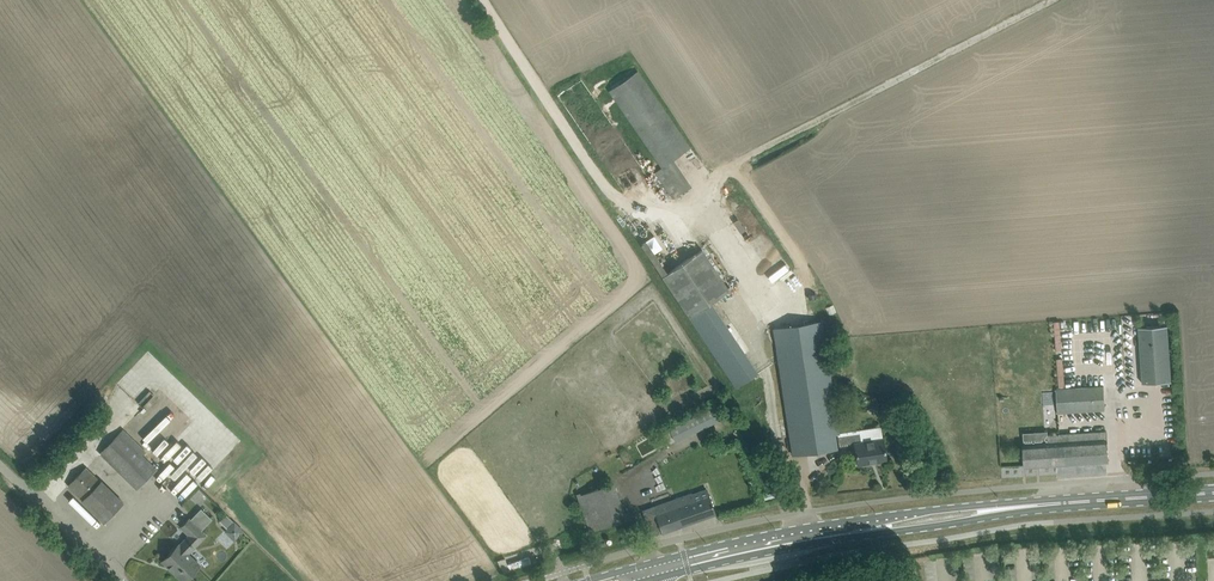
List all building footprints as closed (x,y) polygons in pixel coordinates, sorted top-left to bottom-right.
[(640,72),(609,93),(681,197),(695,187),(676,159),(692,148),(640,72)] [(763,261),(780,252),(768,229),(751,239),(763,261)] [(737,387),(758,372),(711,302),(730,290),(703,249),(663,276),(690,316),(737,387)] [(778,281),(794,271),(783,253),(767,263),(778,281)] [(837,445),(839,445),(838,435),(842,435),(841,432),(839,432),(819,320),(775,327),(776,339),(771,340),(773,349),(778,348),(794,455),(837,449),(837,445)] [(1142,383),(1172,380),(1171,380),(1167,325),(1168,325),(1168,324),(1138,326),(1138,327),(1143,382),(1142,382),(1142,383)] [(1056,388),(1057,401),(1045,402),(1046,413),(1071,412),(1072,417),(1103,415),(1103,410),(1106,409),(1104,385),(1102,385),(1101,379),(1094,380),(1094,386),(1088,386),(1088,379),(1067,380),(1068,388),(1056,388)] [(853,392),(853,388),(851,380),(839,382),(841,394),(853,392)] [(689,435),(696,432),(689,419),(682,422),(689,435)] [(883,438),(881,426),(841,432),(842,435),(838,435),(839,445),(840,445),(840,446),(855,443),(858,464),(887,460),(883,438)] [(137,490),(142,485),(148,479),(158,469),(143,455),(147,451),(123,428),(99,453),(137,490)] [(1024,444),(1025,454),(1026,466),(1109,461),(1107,431),(1049,435),(1049,442),(1024,444)] [(86,467),(69,485),(83,499),(82,500),(105,522),(124,502),(102,480),(101,481),(86,467)] [(627,519),(614,483),(578,496),(591,532),(627,519)] [(644,511),(648,524),(652,535),(716,513),(712,502),(710,495),(694,500),(692,495),(644,511)] [(182,526),(190,535),(199,543),(206,535),(202,530),(213,518),(201,507),(190,519),(189,518),(182,526)] [(235,522),(234,521),(227,514),(221,521),(229,528),(226,531),(235,539),(244,531),(235,522)] [(190,535),(180,545),(179,543),(163,560),(184,580),(185,580),(201,565),(189,553),(199,543),(190,535)]
